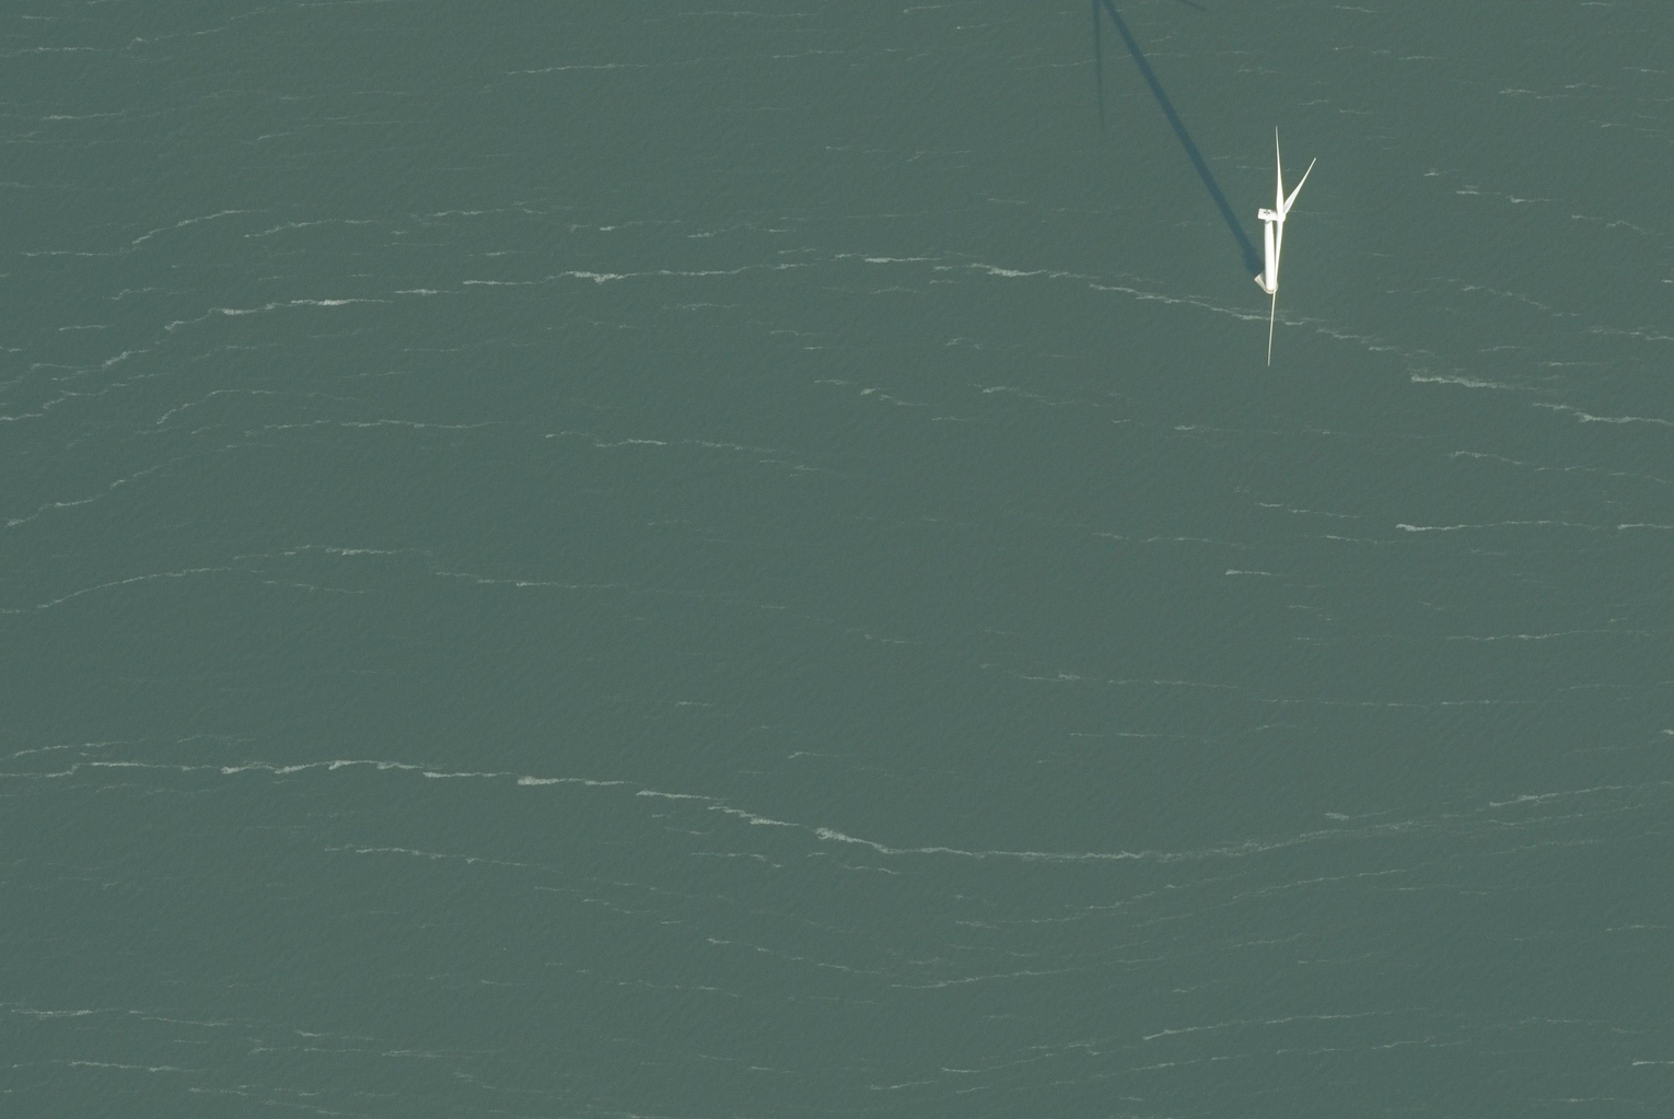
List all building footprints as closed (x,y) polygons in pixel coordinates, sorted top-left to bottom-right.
[(1266,287),(1265,289),(1266,291),(1267,292),(1269,293),(1270,294),(1272,293),(1274,292),(1275,291),(1275,289),(1275,287),(1274,285),(1272,284),(1270,284),(1268,284),(1267,285),(1266,287)]
